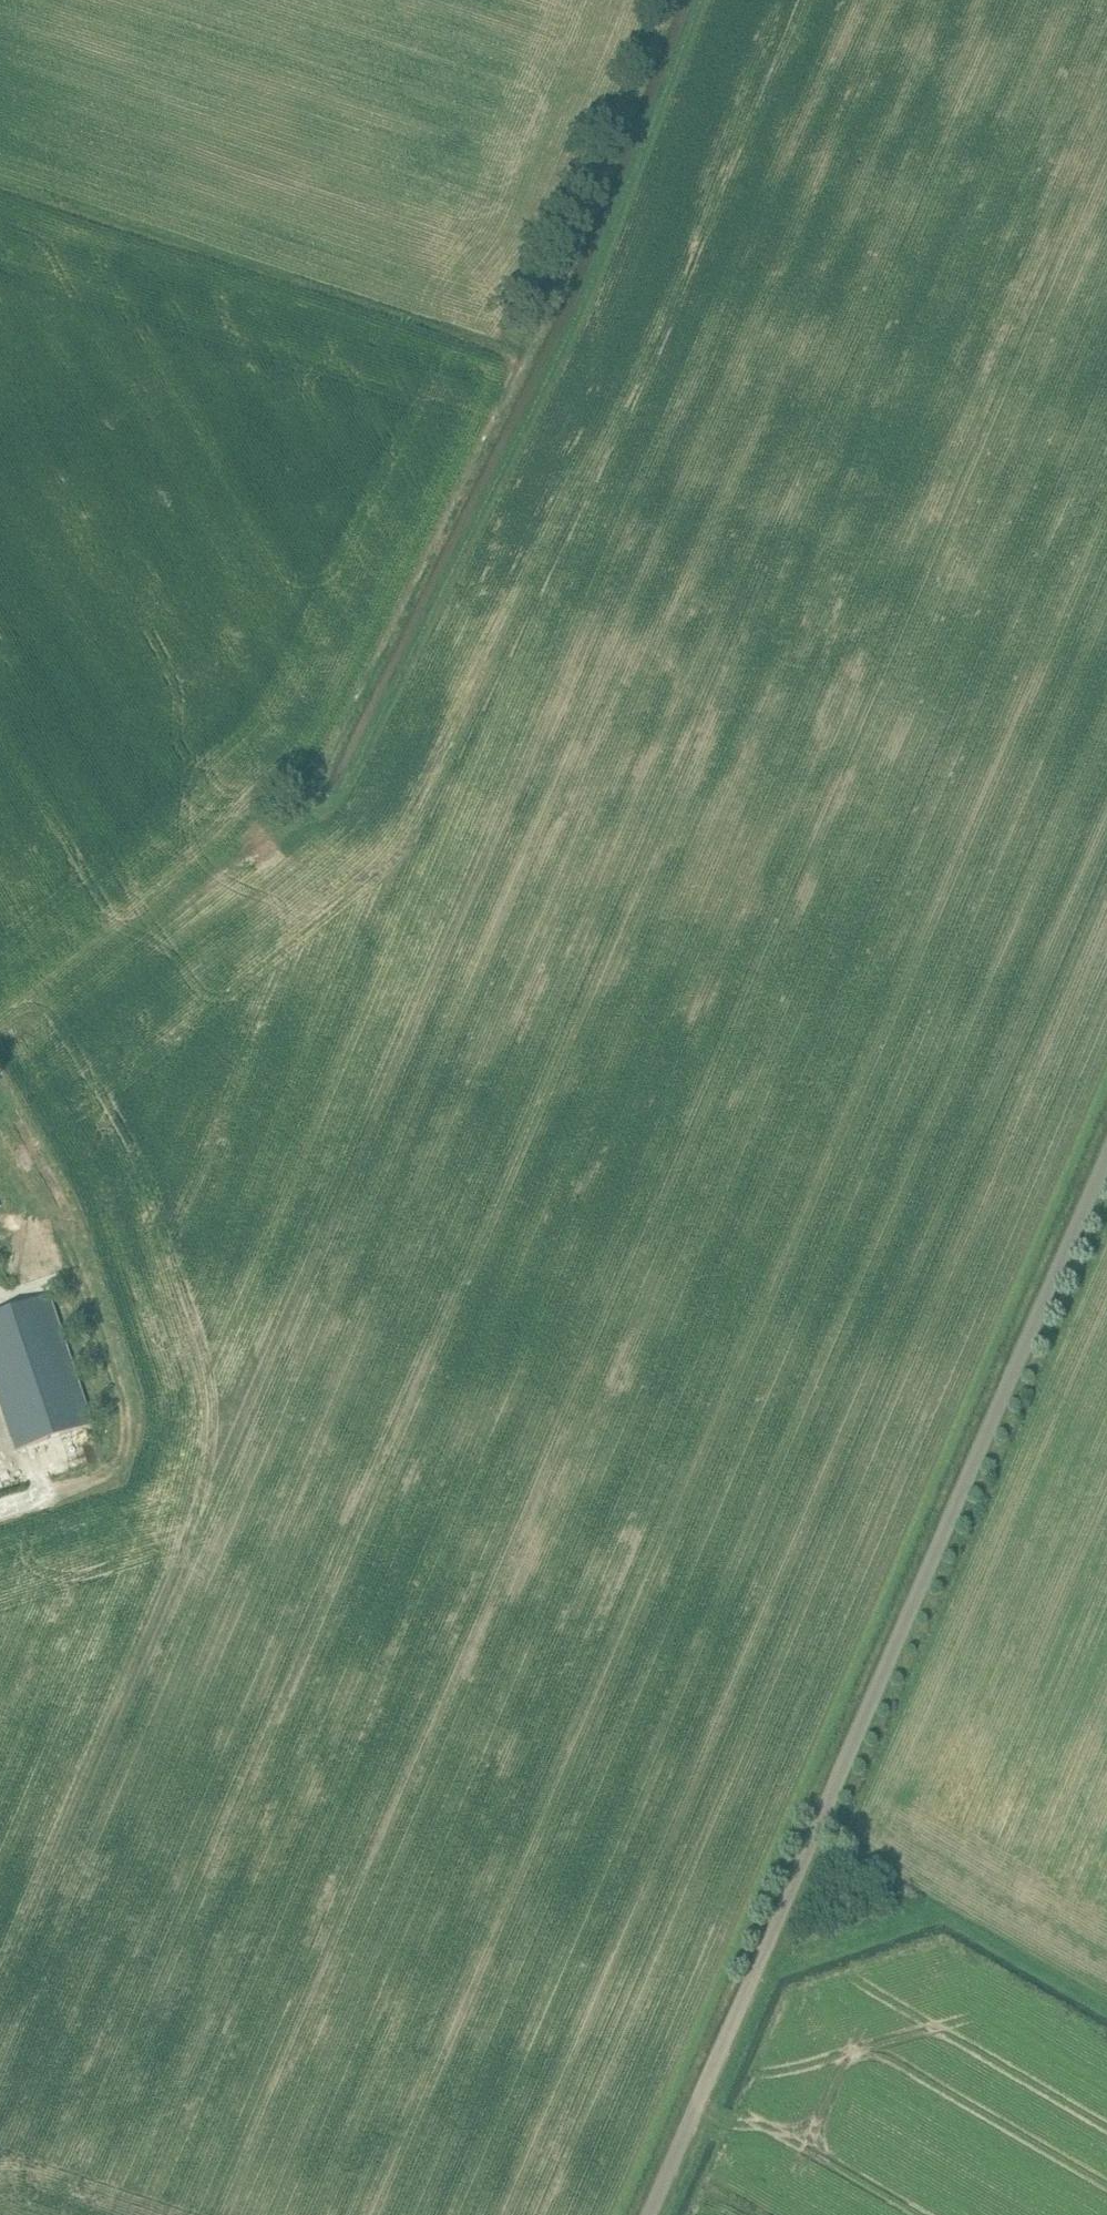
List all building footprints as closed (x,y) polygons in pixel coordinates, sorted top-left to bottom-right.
[(48,1297),(0,1313),(0,1402),(16,1449),(91,1424),(48,1297)]
